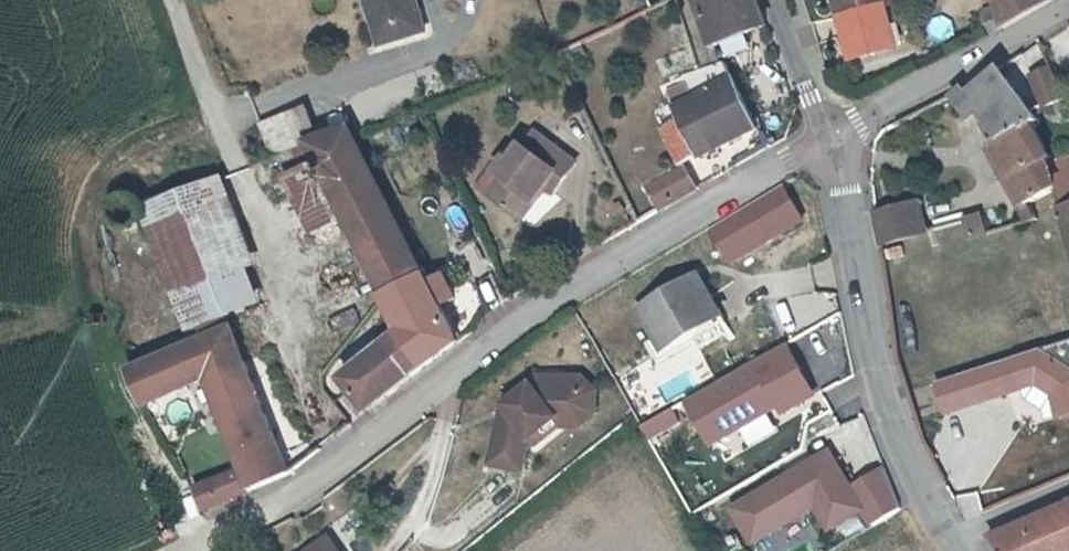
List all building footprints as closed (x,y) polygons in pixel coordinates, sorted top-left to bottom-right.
[(414,0),(365,0),(377,40),(422,27),(414,0)] [(708,44),(761,25),(752,0),(693,0),(708,44)] [(871,9),(868,0),(843,0),(860,59),(904,45),(892,3),(871,9)] [(1010,29),(1056,0),(1001,0),(1004,11),(1010,29)] [(995,37),(1010,29),(1004,11),(988,17),(995,37)] [(684,17),(663,21),(674,72),(694,68),(684,17)] [(1038,48),(1017,55),(1022,68),(1043,61),(1038,48)] [(724,63),(689,78),(691,85),(674,92),(683,108),(683,109),(689,123),(670,132),(688,166),(689,166),(707,156),(762,128),(753,111),(728,61),(724,63)] [(1046,62),(1024,73),(1040,107),(1063,96),(1046,62)] [(1058,178),(1054,163),(1057,162),(1032,123),(1037,120),(1005,70),(975,91),(969,87),(950,96),(961,114),(976,106),(1000,144),(994,148),(1034,204),(1062,190),(1058,178)] [(268,126),(279,158),(323,142),(312,110),(268,126)] [(256,167),(253,168),(262,188),(290,177),(322,165),(350,217),(390,296),(430,276),(391,202),(353,130),(323,142),(279,158),(256,167)] [(511,157),(500,172),(506,177),(492,192),(521,213),(533,197),(538,200),(549,186),(558,193),(580,165),(539,133),(528,147),(526,145),(515,160),(511,157)] [(1057,162),(1054,163),(1058,178),(1068,174),(1068,158),(1057,162)] [(290,177),(319,232),(350,217),(322,165),(290,177)] [(689,166),(688,166),(680,170),(649,186),(663,212),(702,189),(689,166)] [(882,216),(885,243),(935,229),(914,171),(877,180),(877,183),(882,216)] [(152,231),(184,303),(226,285),(238,312),(261,301),(246,267),(256,264),(221,181),(150,207),(152,231)] [(781,187),(712,229),(730,259),(799,217),(781,187)] [(149,219),(148,208),(145,201),(136,196),(128,195),(121,197),(115,202),(109,212),(110,220),(112,226),(120,233),(127,236),(134,235),(143,230),(147,225),(149,219)] [(985,215),(970,220),(977,239),(991,234),(985,215)] [(699,275),(631,319),(649,345),(637,352),(650,371),(728,320),(699,275)] [(438,293),(399,312),(397,314),(408,334),(348,378),(374,410),(465,341),(446,306),(461,299),(449,276),(434,283),(438,293)] [(438,293),(434,283),(430,276),(390,296),(399,312),(438,293)] [(226,285),(184,303),(197,331),(238,312),(226,285)] [(209,380),(207,376),(248,359),(235,326),(194,341),(130,369),(146,406),(209,380)] [(780,414),(810,397),(781,347),(752,364),(775,405),(780,414)] [(936,384),(945,412),(1034,383),(1051,393),(1056,414),(1068,411),(1068,371),(1037,351),(936,384)] [(232,437),(272,421),(248,359),(207,376),(209,380),(232,437)] [(775,405),(752,364),(684,402),(708,443),(775,405)] [(514,390),(516,392),(520,397),(535,384),(575,384),(585,394),(585,408),(575,418),(554,418),(528,438),(527,442),(534,443),(558,424),(578,425),(592,411),(593,391),(579,376),(532,376),(514,390)] [(500,405),(489,465),(521,471),(527,442),(528,438),(554,418),(575,418),(585,408),(585,394),(575,384),(535,384),(520,397),(516,392),(500,405)] [(669,409),(640,425),(648,439),(677,422),(669,409)] [(293,471),(272,421),(232,437),(245,467),(199,486),(209,509),(293,471)] [(750,542),(814,506),(826,527),(860,508),(848,487),(828,452),(730,507),(750,542)] [(848,487),(860,508),(870,522),(896,507),(881,469),(848,487)] [(993,537),(1004,550),(1056,550),(1068,545),(1068,503),(993,537)] [(350,550),(368,550),(349,525),(337,534),(350,550)] [(337,534),(313,550),(350,550),(337,534)]
